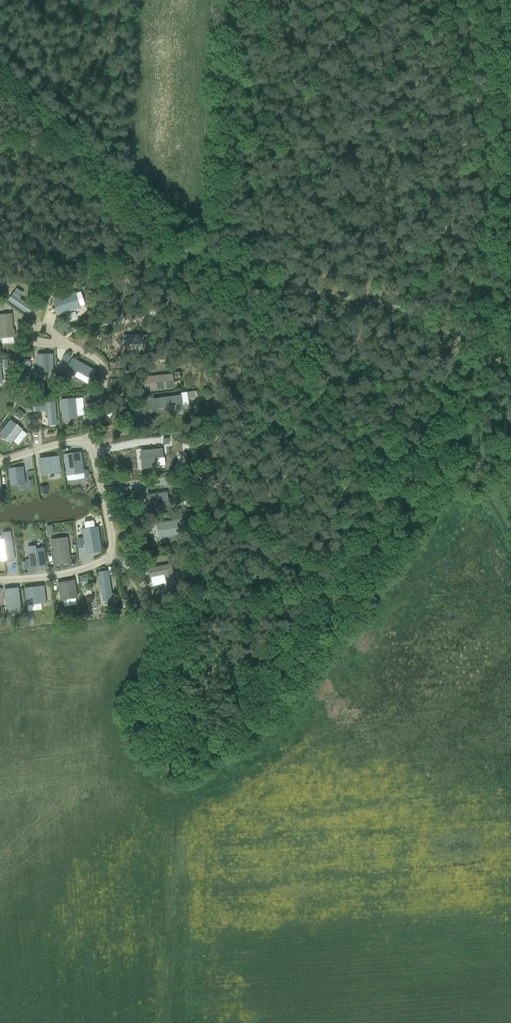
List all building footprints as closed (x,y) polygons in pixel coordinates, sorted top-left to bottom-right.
[(61,282),(55,285),(57,291),(63,289),(63,288),(61,282)] [(76,293),(54,300),(59,314),(81,307),(76,293)] [(13,294),(8,300),(28,314),(33,308),(13,294)] [(0,314),(0,331),(0,333),(13,331),(12,313),(0,314)] [(143,335),(123,335),(123,344),(144,343),(143,335)] [(53,372),(53,353),(37,353),(37,372),(53,372)] [(65,354),(62,359),(68,362),(71,357),(65,354)] [(95,371),(73,358),(65,371),(74,376),(77,371),(90,378),(95,371)] [(172,374),(151,377),(152,390),(173,387),(172,374)] [(181,395),(153,399),(154,407),(182,404),(183,407),(189,406),(187,392),(181,393),(181,395)] [(62,417),(77,416),(75,398),(60,400),(62,417)] [(55,402),(46,402),(48,425),(56,424),(55,402)] [(23,414),(19,410),(15,415),(20,418),(23,414)] [(0,433),(0,434),(5,438),(7,436),(13,441),(18,445),(27,434),(21,430),(22,429),(10,420),(0,433)] [(161,449),(141,451),(142,467),(156,466),(156,458),(162,457),(161,449)] [(80,452),(64,455),(67,476),(68,480),(84,477),(88,477),(87,469),(83,470),(80,452)] [(61,472),(59,456),(39,458),(41,475),(61,472)] [(22,467),(9,469),(11,485),(18,484),(17,481),(24,481),(22,467)] [(165,492),(148,495),(150,509),(171,506),(170,498),(167,499),(165,492)] [(179,536),(177,520),(156,522),(159,538),(179,536)] [(98,530),(83,532),(86,551),(101,549),(98,530)] [(10,531),(3,533),(5,546),(4,546),(5,555),(6,554),(7,561),(14,560),(10,531)] [(68,542),(67,541),(64,541),(63,542),(53,544),(55,564),(70,562),(68,546),(68,545),(68,542)] [(35,545),(28,546),(29,554),(31,566),(45,564),(43,548),(36,549),(35,545)] [(175,583),(171,564),(148,569),(149,577),(164,574),(166,585),(175,583)] [(108,570),(98,571),(102,596),(112,594),(108,570)] [(78,597),(74,579),(57,582),(61,600),(78,597)] [(46,603),(44,585),(24,588),(27,605),(46,603)] [(22,612),(18,587),(3,589),(7,614),(22,612)]
